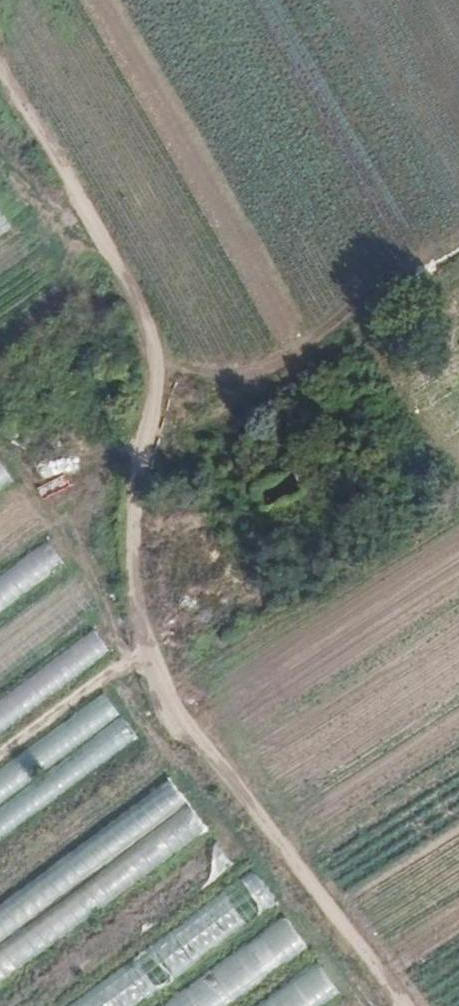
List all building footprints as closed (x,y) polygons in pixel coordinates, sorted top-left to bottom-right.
[(14,480),(0,461),(0,490),(14,480)] [(65,564),(46,539),(0,573),(0,612),(65,564)] [(111,653),(90,626),(0,694),(0,737),(111,653)] [(121,716),(104,693),(0,770),(0,806),(121,716)] [(139,740),(121,716),(0,806),(0,843),(139,740)] [(189,804),(171,778),(0,903),(0,942),(189,804)] [(210,832),(189,804),(0,942),(0,986),(210,832)] [(241,863),(224,840),(0,1003),(0,1005),(46,1005),(241,863)] [(275,906),(248,870),(64,1005),(139,1005),(275,906)] [(309,950),(285,917),(163,1005),(233,1005),(309,950)] [(343,997),(317,961),(255,1005),(330,1005),(343,997)]
